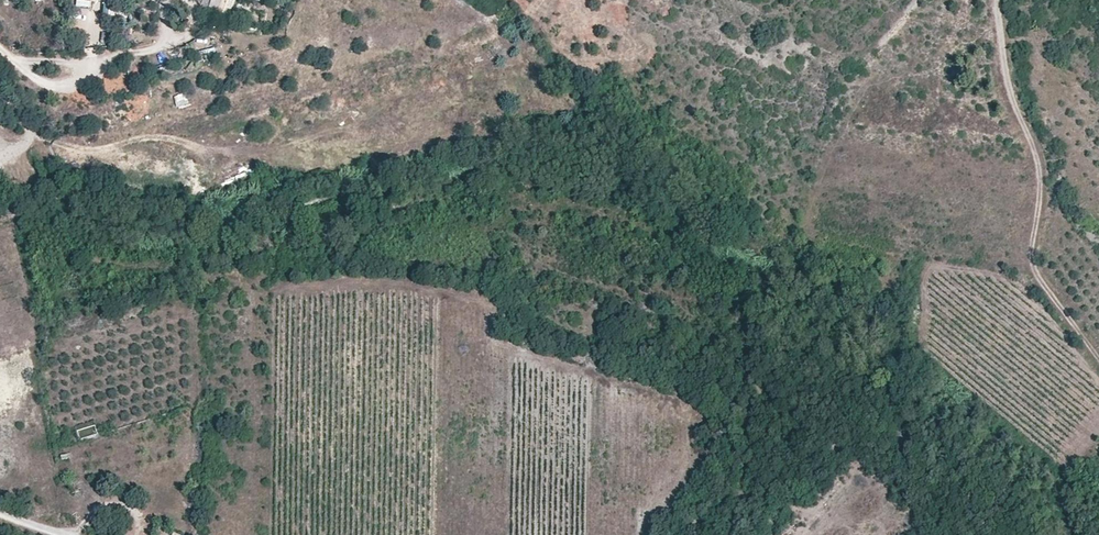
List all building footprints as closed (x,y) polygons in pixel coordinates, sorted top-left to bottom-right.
[(105,16),(127,16),(127,1),(123,1),(123,0),(105,0),(105,16)] [(230,15),(235,0),(204,0),(202,7),(230,16),(230,15)] [(230,15),(234,17),(239,0),(235,0),(230,15)] [(103,29),(119,31),(120,23),(104,21),(103,29)] [(203,50),(204,59),(218,57),(217,48),(203,50)] [(128,73),(130,85),(140,83),(138,71),(128,73)] [(184,92),(174,95),(178,108),(189,104),(184,92)] [(758,336),(761,342),(769,333),(763,327),(758,336)]
